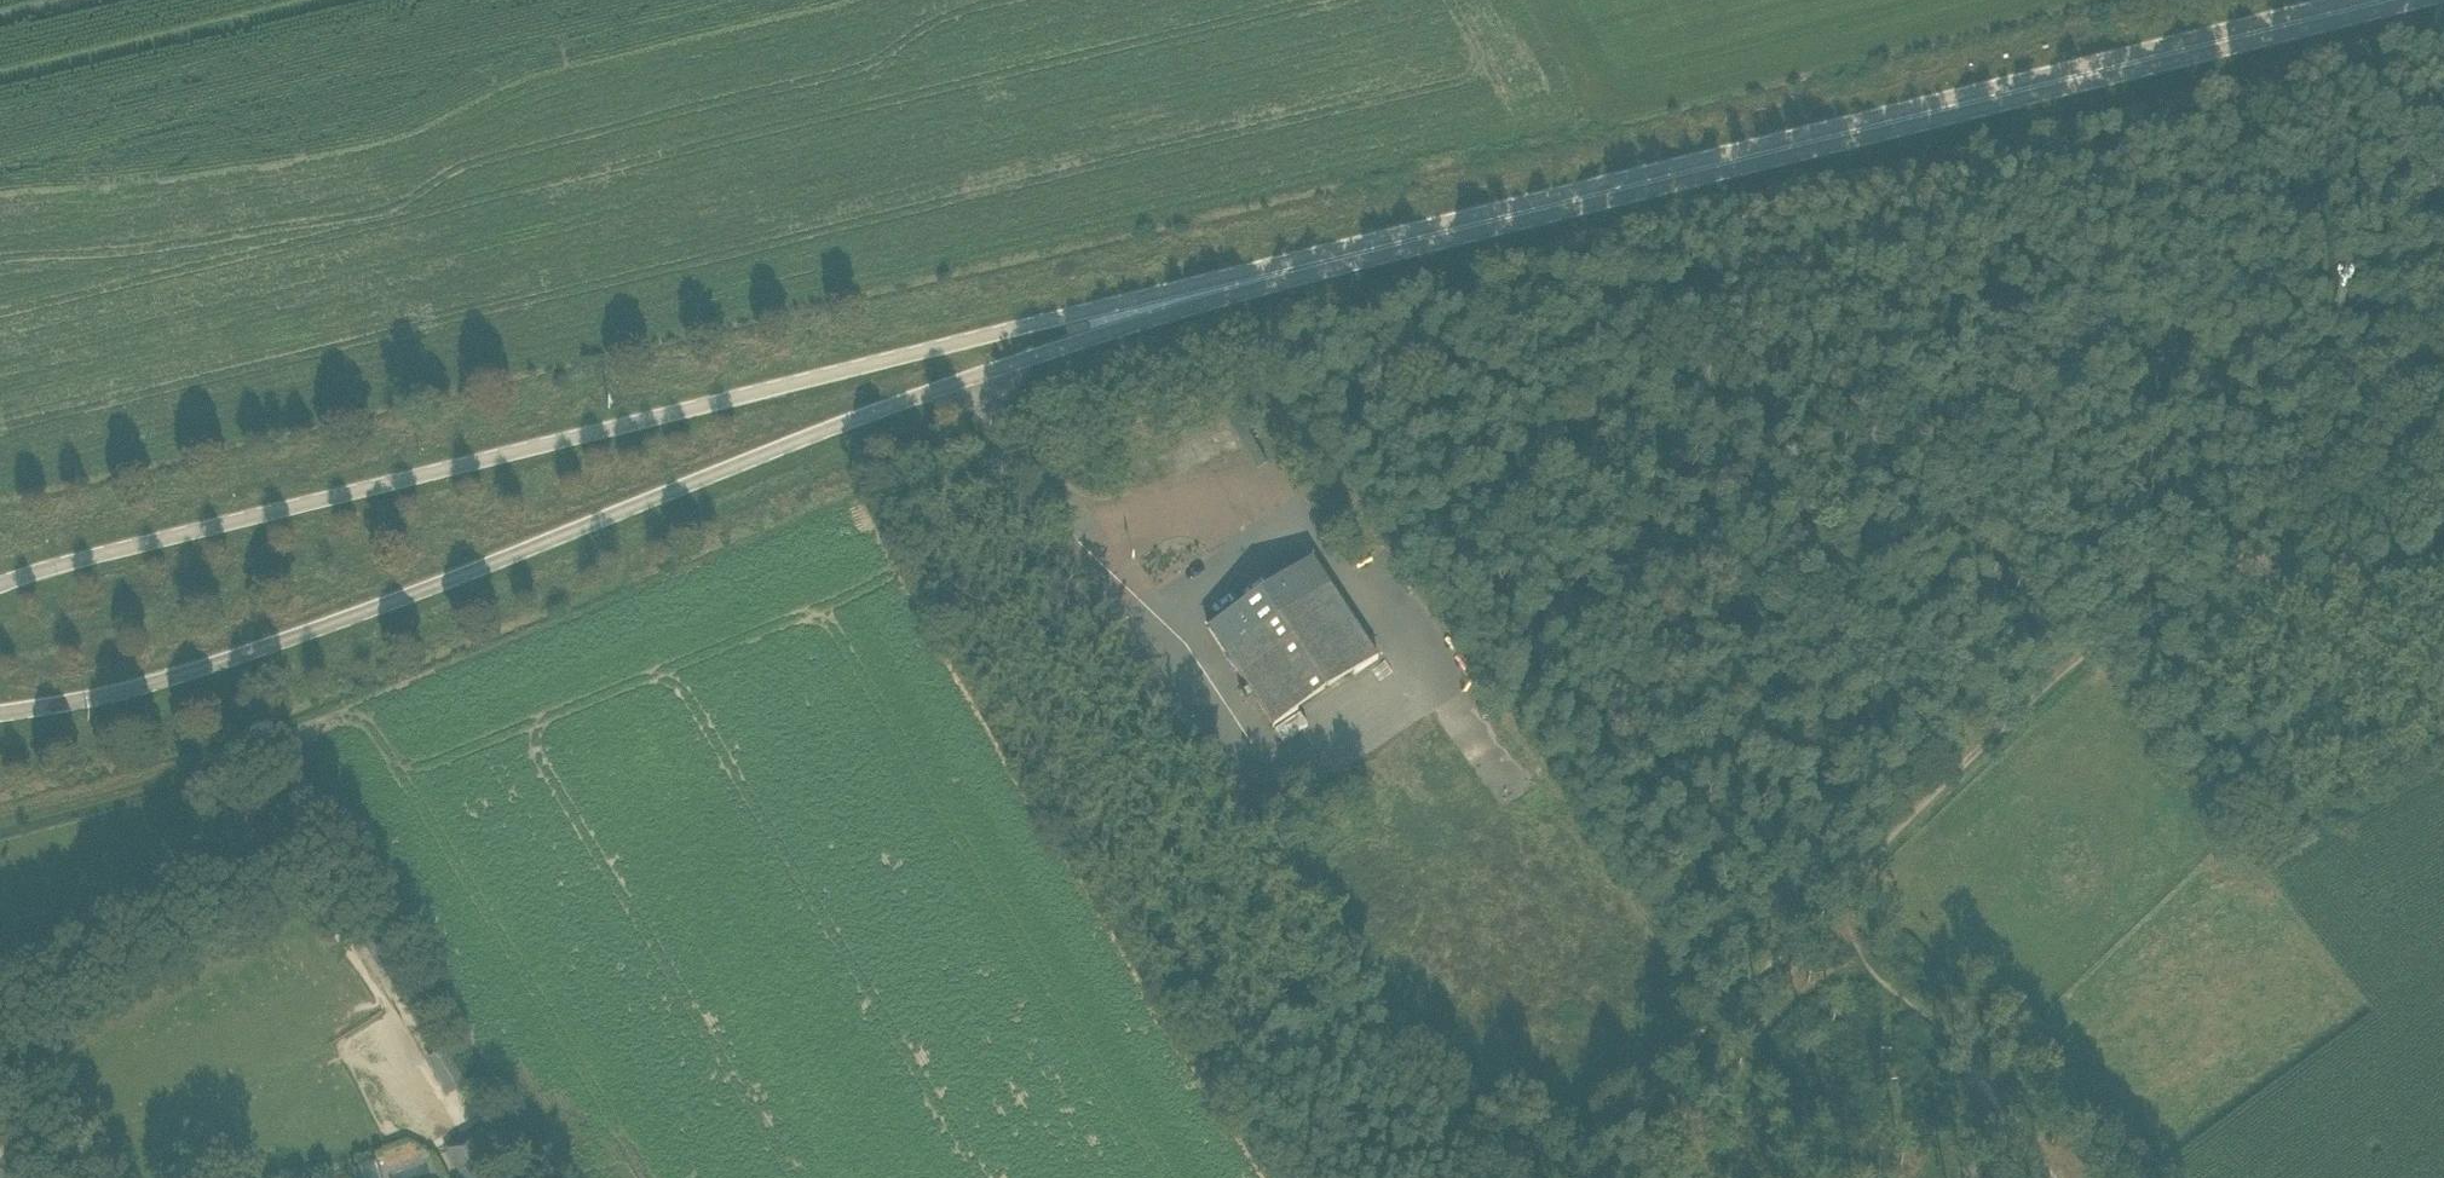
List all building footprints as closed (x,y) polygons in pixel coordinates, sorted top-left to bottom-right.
[(1313,560),(1208,629),(1273,727),(1378,657),(1313,560)] [(444,1050),(426,1061),(448,1096),(465,1085),(444,1050)] [(485,1126),(446,1149),(457,1166),(478,1154),(488,1171),(506,1160),(495,1143),(485,1126)]
